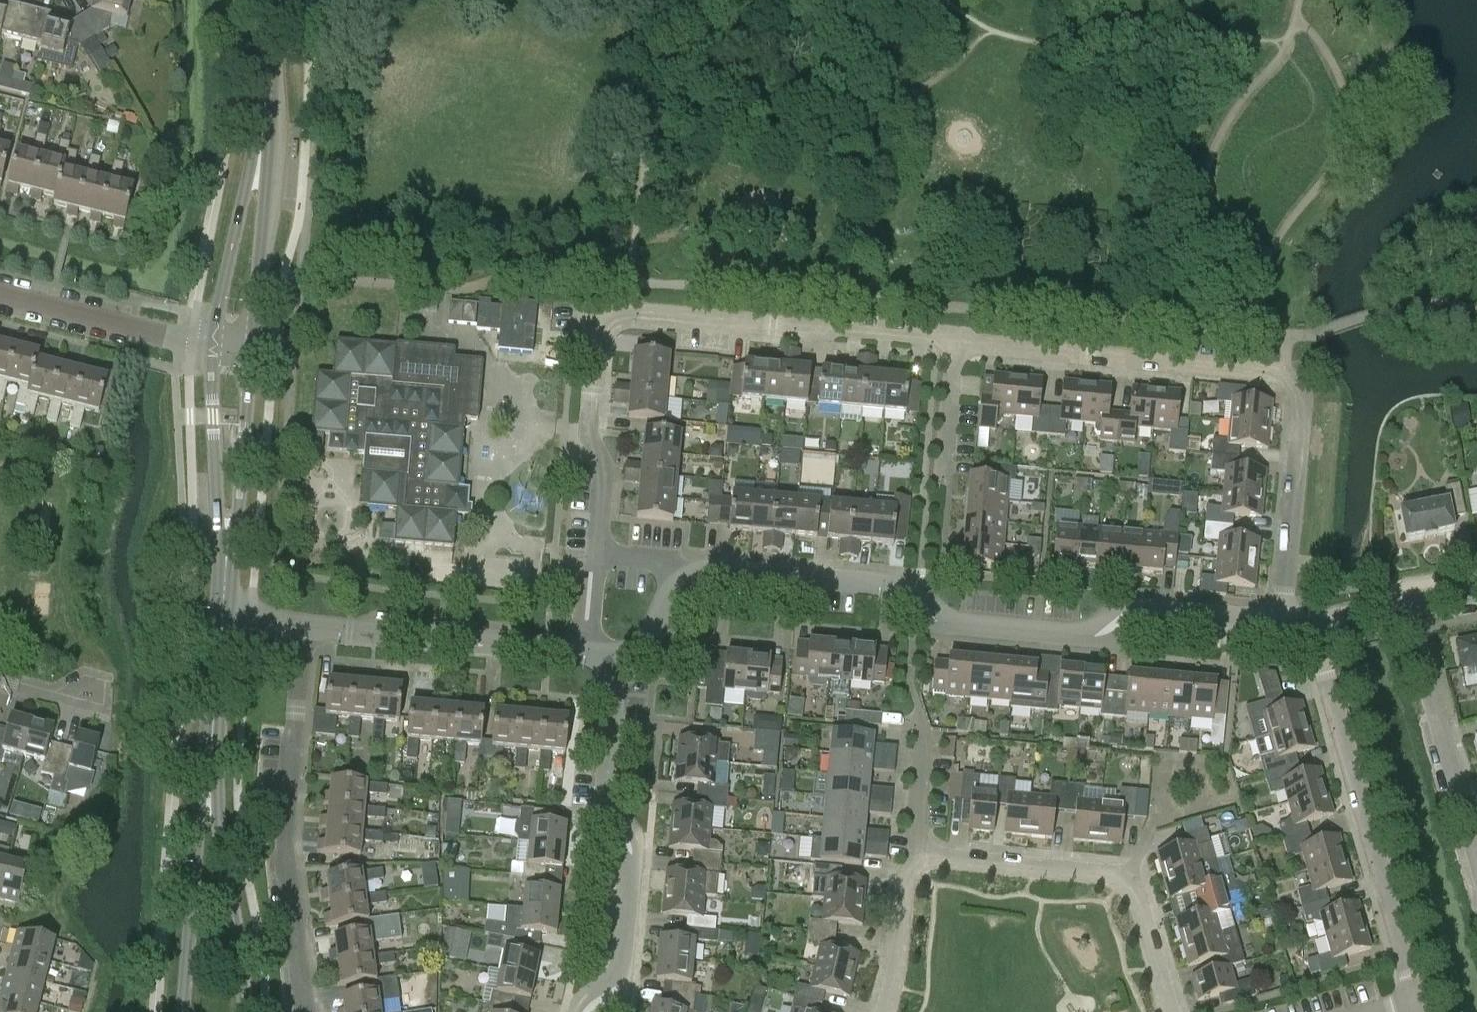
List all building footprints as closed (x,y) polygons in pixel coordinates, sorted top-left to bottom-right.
[(95,38),(96,37),(103,33),(110,29),(113,15),(127,19),(131,0),(93,0),(91,9),(82,16),(95,38)] [(0,41),(2,36),(22,41),(31,7),(10,1),(0,41)] [(10,1),(9,1),(8,6),(0,4),(0,41),(10,1)] [(42,47),(41,51),(38,64),(39,64),(52,12),(31,7),(22,41),(42,47)] [(81,46),(95,38),(82,16),(73,24),(72,22),(51,17),(52,12),(39,64),(70,71),(73,70),(79,46),(80,47),(81,46)] [(96,37),(101,46),(108,42),(103,33),(96,37)] [(119,54),(114,45),(105,51),(110,59),(119,54)] [(12,82),(0,79),(0,80),(0,89),(10,91),(12,82)] [(34,87),(25,85),(12,82),(10,91),(23,94),(32,97),(34,87)] [(132,124),(135,117),(124,114),(122,122),(132,124)] [(120,124),(110,121),(107,133),(117,136),(120,124)] [(71,135),(64,133),(62,142),(69,143),(71,135)] [(17,196),(19,189),(33,192),(31,199),(31,200),(47,138),(37,136),(32,155),(18,152),(8,194),(17,196)] [(47,138),(31,200),(41,202),(42,195),(56,198),(54,205),(55,205),(70,144),(69,143),(62,142),(61,141),(56,161),(42,158),(47,138)] [(70,144),(55,205),(69,209),(67,216),(76,218),(91,157),(86,176),(73,173),(78,153),(69,151),(70,144)] [(1,184),(10,150),(0,147),(0,190),(1,184)] [(124,165),(127,152),(118,150),(115,162),(124,165)] [(79,211),(92,215),(90,222),(99,224),(115,162),(114,162),(109,182),(96,179),(101,159),(91,157),(76,218),(77,219),(79,211)] [(102,217),(115,221),(113,228),(123,230),(134,188),(119,185),(124,165),(115,162),(99,224),(100,225),(102,217)] [(439,296),(430,295),(429,310),(437,311),(439,296)] [(532,355),(533,355),(537,306),(503,302),(502,309),(490,308),(491,303),(480,302),(479,306),(451,303),(449,324),(477,327),(477,331),(500,334),(498,352),(532,355)] [(2,402),(18,340),(17,340),(15,348),(2,344),(4,337),(0,336),(0,402),(2,402)] [(24,415),(39,354),(25,350),(27,343),(18,340),(2,402),(3,402),(8,383),(21,386),(16,406),(25,408),(23,415),(24,415)] [(633,374),(668,378),(670,356),(665,355),(666,344),(641,341),(640,353),(634,352),(633,374)] [(442,428),(445,391),(412,388),(412,387),(407,387),(407,379),(429,381),(430,356),(396,354),(397,347),(338,342),(335,376),(317,374),(311,434),(329,435),(328,452),(365,455),(363,472),(360,507),(397,511),(394,544),(455,549),(458,514),(468,515),(471,489),(460,488),(464,430),(442,428)] [(767,365),(764,404),(785,406),(791,350),(781,349),(780,366),(767,365)] [(791,350),(785,406),(807,408),(811,369),(798,367),(800,351),(791,350)] [(47,421),(63,359),(53,357),(52,364),(38,361),(40,354),(39,354),(24,415),(33,418),(38,398),(52,401),(47,421)] [(844,372),(841,411),(862,413),(868,357),(858,356),(857,373),(844,372)] [(868,357),(862,413),(884,415),(888,376),(875,374),(877,358),(868,357)] [(75,370),(61,367),(63,360),(63,359),(47,421),(57,424),(61,404),(75,407),(70,427),(86,365),(77,363),(75,370)] [(764,404),(767,365),(745,362),(745,368),(734,367),(731,397),(742,398),(742,402),(764,404)] [(98,376),(85,373),(87,365),(86,365),(70,427),(80,429),(85,410),(99,413),(110,371),(100,369),(98,376)] [(811,369),(807,408),(841,411),(844,372),(822,370),(811,369)] [(614,394),(666,399),(668,378),(633,374),(631,386),(615,385),(614,394)] [(995,375),(992,403),(981,402),(979,429),(996,430),(996,426),(998,427),(1002,421),(1003,416),(1015,417),(1018,377),(995,375)] [(888,376),(884,415),(906,417),(906,413),(917,414),(920,384),(909,383),(909,378),(888,376)] [(1018,377),(1015,417),(1033,419),(1031,434),(1048,435),(1051,408),(1040,407),(1042,379),(1018,377)] [(1064,381),(1061,409),(1051,408),(1048,435),(1065,437),(1067,422),(1084,423),(1088,383),(1064,381)] [(1097,436),(1101,436),(1101,440),(1117,441),(1120,414),(1109,413),(1112,385),(1088,383),(1084,423),(1095,424),(1094,432),(1097,436)] [(717,384),(715,404),(717,404),(727,405),(729,385),(717,384)] [(1217,403),(1232,404),(1230,422),(1270,426),(1273,402),(1245,399),(1246,388),(1219,386),(1217,403)] [(1136,428),(1153,429),(1157,389),(1133,387),(1130,417),(1120,416),(1120,414),(1117,441),(1134,443),(1136,428)] [(1181,392),(1157,389),(1153,429),(1171,431),(1169,453),(1186,454),(1187,448),(1189,420),(1178,419),(1181,392)] [(647,420),(672,422),(664,421),(666,399),(614,394),(613,404),(630,405),(629,418),(647,420)] [(1468,425),(1464,406),(1450,409),(1454,428),(1468,425)] [(716,415),(715,426),(725,426),(726,416),(716,415)] [(29,429),(32,419),(23,417),(20,427),(29,429)] [(672,422),(647,420),(646,431),(643,453),(679,456),(681,434),(671,433),(672,422)] [(1212,455),(1240,458),(1241,447),(1268,450),(1270,426),(1230,422),(1229,440),(1214,438),(1212,455)] [(759,449),(759,446),(760,437),(760,433),(749,432),(749,436),(748,445),(748,447),(759,449)] [(323,449),(324,435),(315,434),(312,434),(311,448),(323,449)] [(771,448),(772,437),(761,436),(760,447),(771,448)] [(790,448),(790,442),(790,439),(782,438),(781,450),(789,451),(790,448)] [(825,452),(835,452),(836,444),(826,444),(825,452)] [(716,446),(709,451),(709,458),(722,459),(723,446),(716,446)] [(738,447),(727,446),(726,457),(733,458),(738,454),(738,447)] [(625,473),(677,478),(679,456),(643,453),(642,465),(626,463),(625,473)] [(1266,471),(1239,468),(1240,458),(1212,455),(1211,472),(1226,473),(1224,491),(1264,495),(1266,471)] [(722,469),(722,461),(714,461),(714,469),(722,469)] [(1008,502),(1010,481),(1015,482),(1017,469),(991,466),(990,478),(970,476),(968,499),(1008,502)] [(1148,480),(1149,469),(1138,468),(1137,479),(1148,480)] [(639,496),(675,499),(677,478),(625,473),(624,482),(640,483),(639,496)] [(1074,494),(1082,495),(1083,482),(1075,481),(1074,494)] [(1092,483),(1083,482),(1082,495),(1091,496),(1092,483)] [(1165,482),(1163,496),(1181,497),(1182,483),(1165,482)] [(1117,498),(1125,499),(1126,486),(1118,485),(1117,498)] [(1448,501),(1431,505),(1430,501),(1427,499),(1424,497),(1420,498),(1418,501),(1416,504),(1417,508),(1400,511),(1406,541),(1454,531),(1452,519),(1466,516),(1460,485),(1445,487),(1448,501)] [(1135,487),(1126,486),(1125,499),(1134,500),(1135,487)] [(1264,495),(1224,491),(1222,509),(1207,507),(1206,524),(1233,527),(1234,516),(1262,519),(1264,495)] [(752,532),(755,496),(733,494),(733,500),(721,499),(719,524),(730,525),(730,530),(752,532)] [(675,499),(639,496),(637,518),(673,521),(675,499)] [(755,496),(752,532),(764,533),(763,550),(772,550),(777,498),(755,496)] [(719,524),(721,499),(710,498),(708,523),(719,524)] [(777,498),(772,550),(781,551),(783,535),(795,536),(798,500),(777,498)] [(906,541),(909,508),(909,500),(893,499),(892,509),(875,507),(872,543),(894,545),(894,540),(906,541)] [(1008,502),(968,499),(966,520),(1006,524),(1008,502)] [(798,500),(795,536),(817,538),(817,537),(828,538),(831,503),(798,500)] [(831,503),(828,538),(828,539),(841,540),(839,557),(849,557),(853,505),(831,503)] [(853,505),(849,557),(858,558),(860,542),(872,543),(875,507),(853,505)] [(1031,506),(1031,515),(1044,516),(1045,507),(1031,506)] [(1162,575),(1163,569),(1175,570),(1176,554),(1178,537),(1180,512),(1170,512),(1164,521),(1163,535),(1144,533),(1140,573),(1162,575)] [(964,542),(1004,545),(1006,524),(966,520),(964,542)] [(1260,540),(1232,537),(1233,527),(1206,524),(1204,541),(1219,542),(1217,560),(1257,564),(1260,540)] [(1076,567),(1079,527),(1057,525),(1053,564),(1076,567)] [(1079,527),(1076,567),(1097,569),(1101,529),(1079,527)] [(1101,529),(1097,569),(1119,571),(1122,531),(1101,529)] [(1122,531),(1119,571),(1140,573),(1144,533),(1122,531)] [(1189,555),(1190,538),(1178,537),(1176,554),(1189,555)] [(1028,548),(1041,549),(1041,540),(1029,539),(1028,548)] [(1004,545),(964,542),(962,564),(1002,568),(1004,545)] [(1041,549),(1028,548),(1027,556),(1040,557),(1041,549)] [(1178,559),(1177,568),(1187,568),(1188,560),(1178,559)] [(1227,596),(1228,585),(1255,588),(1257,564),(1217,560),(1216,578),(1201,576),(1199,593),(1227,596)] [(1457,642),(1464,682),(1476,679),(1476,638),(1457,642)] [(807,678),(808,678),(808,685),(811,689),(823,689),(827,686),(827,680),(829,680),(832,644),(810,642),(809,648),(797,647),(795,677),(807,678)] [(832,644),(829,680),(850,682),(854,646),(832,644)] [(873,684),(873,678),(885,679),(887,655),(875,654),(876,648),(854,646),(850,682),(873,684)] [(723,708),(724,694),(745,696),(749,656),(727,654),(726,660),(714,659),(712,679),(708,679),(705,707),(723,708)] [(768,694),(768,688),(780,689),(782,666),(771,664),(771,658),(749,656),(745,696),(746,696),(746,698),(749,703),(761,704),(765,700),(766,694),(768,694)] [(936,662),(932,695),(968,698),(972,659),(950,657),(949,663),(936,662)] [(972,659),(968,698),(990,700),(993,661),(972,659)] [(993,661),(990,700),(1011,702),(1015,663),(993,661)] [(1048,686),(1036,685),(1038,665),(1015,663),(1011,702),(1011,708),(1032,710),(1045,711),(1048,686)] [(1080,709),(1083,669),(1061,667),(1059,687),(1048,686),(1045,711),(1057,712),(1057,707),(1080,709)] [(1083,669),(1080,709),(1101,711),(1100,716),(1114,718),(1117,679),(1105,678),(1106,671),(1083,669)] [(1272,691),(1274,691),(1281,689),(1276,673),(1267,672),(1272,691)] [(1117,679),(1114,718),(1127,719),(1127,713),(1148,715),(1152,676),(1129,674),(1129,680),(1117,679)] [(336,737),(338,717),(351,718),(354,683),(355,675),(350,675),(349,677),(344,676),(344,682),(329,680),(326,711),(316,710),(314,735),(336,737)] [(1152,676),(1148,715),(1170,717),(1173,678),(1152,676)] [(360,739),(362,719),(375,720),(379,677),(374,677),(374,679),(369,678),(368,684),(354,683),(351,718),(349,738),(360,739)] [(404,687),(403,687),(404,680),(399,679),(398,681),(393,681),(393,686),(379,685),(379,677),(375,720),(376,720),(374,740),(384,741),(386,721),(400,723),(404,687)] [(1173,678),(1170,717),(1191,719),(1195,680),(1173,678)] [(1227,703),(1215,702),(1217,682),(1195,680),(1191,719),(1212,721),(1212,727),(1225,728),(1227,703)] [(433,742),(436,706),(437,699),(432,698),(432,700),(426,700),(426,705),(412,704),(409,735),(408,740),(409,740),(408,760),(418,761),(420,741),(433,742)] [(1267,701),(1246,708),(1251,724),(1265,720),(1270,737),(1308,726),(1302,703),(1275,711),(1269,712),(1266,703),(1272,701),(1272,700),(1267,701)] [(433,742),(432,762),(442,763),(444,743),(457,744),(461,709),(462,701),(456,701),(456,703),(451,702),(450,708),(436,706),(433,742)] [(481,746),(482,747),(486,711),(485,711),(486,704),(481,703),(481,705),(475,705),(475,710),(461,709),(457,744),(458,744),(456,764),(466,765),(468,745),(481,746)] [(848,704),(848,712),(859,713),(859,705),(848,704)] [(492,747),(482,747),(481,746),(479,766),(502,769),(504,749),(517,750),(521,714),(520,714),(521,707),(516,706),(516,708),(511,708),(510,713),(496,712),(492,747)] [(541,752),(545,717),(546,709),(540,709),(540,711),(535,710),(534,716),(521,714),(517,750),(515,770),(525,771),(527,751),(541,752)] [(545,717),(541,752),(539,772),(550,773),(552,753),(566,755),(570,719),(569,719),(570,712),(565,711),(565,713),(559,713),(559,718),(545,717)] [(845,725),(880,728),(882,716),(846,713),(845,725)] [(0,763),(4,751),(24,757),(33,723),(12,717),(6,736),(0,735),(0,763)] [(781,720),(767,719),(766,732),(780,733),(781,720)] [(965,733),(966,720),(958,719),(956,732),(965,733)] [(965,733),(973,734),(975,721),(966,720),(965,733)] [(54,777),(61,751),(49,748),(55,729),(33,723),(24,757),(44,762),(41,774),(54,777)] [(999,737),(1008,738),(1009,726),(1000,725),(999,737)] [(1308,726),(1270,737),(1270,738),(1255,742),(1264,775),(1291,767),(1288,757),(1315,749),(1308,726)] [(831,754),(896,760),(897,747),(873,745),(874,735),(833,732),(831,754)] [(762,769),(776,771),(780,735),(756,733),(754,754),(763,754),(762,769)] [(73,754),(61,751),(54,777),(50,793),(65,798),(69,781),(67,781),(70,769),(91,775),(100,741),(78,735),(73,754)] [(795,747),(796,736),(785,735),(784,746),(795,747)] [(1111,747),(1121,747),(1122,737),(1112,736),(1111,747)] [(1154,738),(1146,737),(1145,750),(1153,750),(1154,738)] [(677,760),(728,765),(730,747),(719,746),(720,742),(679,738),(677,760)] [(953,759),(955,739),(943,738),(941,758),(953,759)] [(1189,741),(1180,740),(1179,753),(1188,754),(1189,741)] [(1072,750),(1076,750),(1077,742),(1063,741),(1062,749),(1072,750)] [(1188,754),(1196,754),(1198,742),(1189,741),(1188,754)] [(1089,743),(1077,742),(1076,750),(1085,751),(1089,752),(1089,743)] [(1085,751),(1076,750),(1072,750),(1071,763),(1080,764),(1084,760),(1085,751)] [(785,751),(784,761),(793,762),(794,752),(785,751)] [(829,775),(870,779),(871,771),(895,773),(896,760),(831,754),(829,775)] [(716,786),(718,765),(728,766),(728,765),(677,760),(675,782),(705,785),(704,796),(728,798),(729,787),(716,786)] [(1289,804),(1327,793),(1321,770),(1294,777),(1291,767),(1264,775),(1270,796),(1286,792),(1289,804)] [(726,769),(728,784),(740,783),(738,768),(726,769)] [(827,797),(892,803),(893,790),(869,788),(870,779),(829,775),(827,797)] [(994,833),(996,806),(997,794),(978,792),(980,776),(963,775),(960,802),(971,803),(969,831),(994,833)] [(999,776),(997,794),(996,806),(1007,807),(1005,834),(1028,836),(1032,795),(1014,793),(1016,778),(999,776)] [(332,780),(331,795),(325,795),(325,800),(323,800),(322,805),(386,811),(386,810),(366,808),(367,795),(387,797),(388,786),(368,784),(332,780)] [(1032,795),(1028,836),(1052,839),(1055,811),(1066,812),(1068,784),(1051,782),(1050,797),(1032,795)] [(1068,784),(1066,812),(1076,813),(1074,841),(1097,843),(1101,803),(1083,801),(1085,786),(1068,784)] [(763,786),(762,796),(773,797),(774,787),(763,786)] [(1101,803),(1097,843),(1121,845),(1124,818),(1135,819),(1137,791),(1120,789),(1119,805),(1101,803)] [(1327,793),(1289,804),(1293,816),(1284,823),(1280,825),(1284,841),(1310,834),(1307,823),(1334,816),(1327,793)] [(728,798),(704,796),(703,807),(673,804),(671,826),(711,830),(713,809),(727,810),(728,798)] [(825,818),(866,822),(866,814),(891,816),(892,803),(827,797),(825,818)] [(444,810),(459,811),(460,801),(444,800),(444,810)] [(330,806),(328,819),(323,819),(323,824),(321,824),(320,829),(384,835),(384,834),(364,832),(365,818),(385,820),(386,811),(322,805),(330,806)] [(518,841),(518,843),(565,847),(567,825),(551,824),(553,812),(521,809),(520,823),(515,827),(514,836),(518,841)] [(823,839),(888,846),(889,833),(865,831),(866,822),(825,818),(823,839)] [(89,831),(92,836),(100,831),(97,826),(89,831)] [(716,844),(710,843),(711,830),(671,826),(669,848),(699,851),(698,862),(721,865),(723,850),(716,844)] [(439,828),(427,827),(426,838),(438,840),(439,828)] [(318,853),(325,853),(325,855),(361,858),(363,842),(383,844),(384,835),(320,829),(327,830),(326,843),(321,842),(320,848),(318,847),(318,853)] [(1180,836),(1183,847),(1157,854),(1163,877),(1202,866),(1197,849),(1211,845),(1207,829),(1180,836)] [(1310,834),(1284,841),(1289,857),(1303,853),(1308,871),(1346,859),(1340,836),(1313,844),(1310,834)] [(888,846),(823,839),(820,862),(861,866),(862,857),(887,859),(888,846)] [(518,843),(516,865),(523,866),(522,877),(546,879),(547,868),(563,869),(565,847),(518,843)] [(455,865),(456,848),(444,848),(443,865),(455,865)] [(1303,908),(1329,900),(1326,890),(1353,882),(1346,859),(1308,871),(1313,887),(1298,891),(1303,908)] [(0,888),(0,900),(19,905),(28,867),(7,862),(0,888)] [(721,865),(698,862),(697,874),(667,871),(665,893),(717,898),(719,877),(720,877),(720,876),(721,865)] [(837,879),(838,868),(814,865),(813,877),(826,878),(824,900),(865,904),(867,882),(837,879)] [(1211,878),(1205,879),(1202,866),(1163,877),(1170,900),(1196,893),(1199,903),(1226,896),(1226,895),(1238,892),(1233,876),(1212,882),(1211,878)] [(323,904),(330,903),(331,906),(387,898),(386,894),(366,897),(365,883),(384,880),(383,870),(363,873),(363,872),(327,877),(329,892),(324,893),(324,898),(322,898),(323,904)] [(525,889),(523,911),(559,914),(561,892),(545,890),(546,879),(522,877),(521,889),(525,889)] [(464,883),(447,883),(446,902),(463,902),(464,883)] [(703,918),(705,898),(717,899),(717,898),(665,893),(663,915),(692,918),(691,929),(715,931),(716,920),(703,918)] [(1226,896),(1199,903),(1202,913),(1176,921),(1182,944),(1235,929),(1226,896)] [(326,927),(333,926),(334,927),(364,923),(365,930),(391,926),(390,918),(370,920),(368,907),(388,904),(387,898),(331,906),(332,916),(327,917),(327,922),(325,922),(326,927)] [(863,926),(865,904),(824,900),(822,922),(809,920),(808,932),(832,934),(833,923),(863,926)] [(1323,925),(1326,937),(1365,926),(1358,903),(1332,911),(1329,900),(1303,908),(1307,924),(1312,923),(1323,925)] [(1270,905),(1258,908),(1262,920),(1273,916),(1270,905)] [(503,939),(526,944),(529,934),(556,936),(559,914),(523,911),(507,909),(505,926),(486,924),(484,935),(503,939)] [(1265,927),(1274,925),(1272,919),(1263,921),(1265,927)] [(335,937),(337,952),(332,953),(333,958),(331,958),(331,963),(394,955),(394,954),(375,957),(373,943),(393,940),(391,926),(365,930),(365,933),(335,937)] [(1365,926),(1326,937),(1331,954),(1316,958),(1317,961),(1308,963),(1311,975),(1320,972),(1321,975),(1348,968),(1345,957),(1371,949),(1365,926)] [(677,928),(676,940),(660,938),(658,960),(693,964),(695,943),(700,943),(701,930),(677,928)] [(457,960),(463,932),(447,929),(442,957),(457,960)] [(1215,959),(1218,970),(1230,967),(1245,963),(1235,929),(1182,944),(1189,967),(1215,959)] [(18,931),(12,953),(50,963),(56,941),(18,931)] [(820,946),(815,967),(855,976),(860,955),(830,948),(832,934),(808,932),(807,943),(820,946)] [(749,935),(748,945),(758,946),(759,936),(749,935)] [(501,972),(535,980),(539,958),(524,955),(526,944),(503,939),(501,950),(505,951),(501,972)] [(45,984),(50,963),(12,953),(7,974),(45,984)] [(78,970),(92,974),(94,966),(82,954),(78,970)] [(334,987),(342,987),(372,983),(372,986),(398,983),(398,978),(378,980),(376,968),(376,967),(396,965),(394,955),(331,963),(331,964),(338,963),(340,976),(335,977),(336,982),(334,982),(334,987)] [(671,995),(695,997),(696,986),(691,986),(693,964),(658,960),(656,982),(672,984),(671,995)] [(795,997),(818,1003),(821,991),(850,998),(855,976),(815,967),(810,988),(798,985),(795,997)] [(1250,981),(1235,985),(1230,967),(1218,970),(1192,978),(1198,1001),(1225,994),(1228,1005),(1255,997),(1250,981)] [(531,1001),(535,980),(501,972),(496,993),(492,993),(490,1004),(513,1009),(516,998),(531,1001)] [(39,1005),(45,984),(7,974),(1,996),(39,1005)] [(345,1011),(382,1011),(381,1004),(401,1001),(398,983),(372,986),(373,994),(343,997),(345,1011)] [(695,997),(671,995),(670,1008),(654,1004),(651,1011),(693,1011),(695,997)] [(39,1005),(1,996),(0,1001),(0,1011),(38,1011),(39,1005)] [(818,1003),(795,997),(791,1009),(804,1011),(815,1011),(818,1003)] [(85,1002),(72,999),(69,1011),(82,1011),(85,1002)] [(513,1009),(490,1004),(488,1011),(513,1011),(513,1009)]
